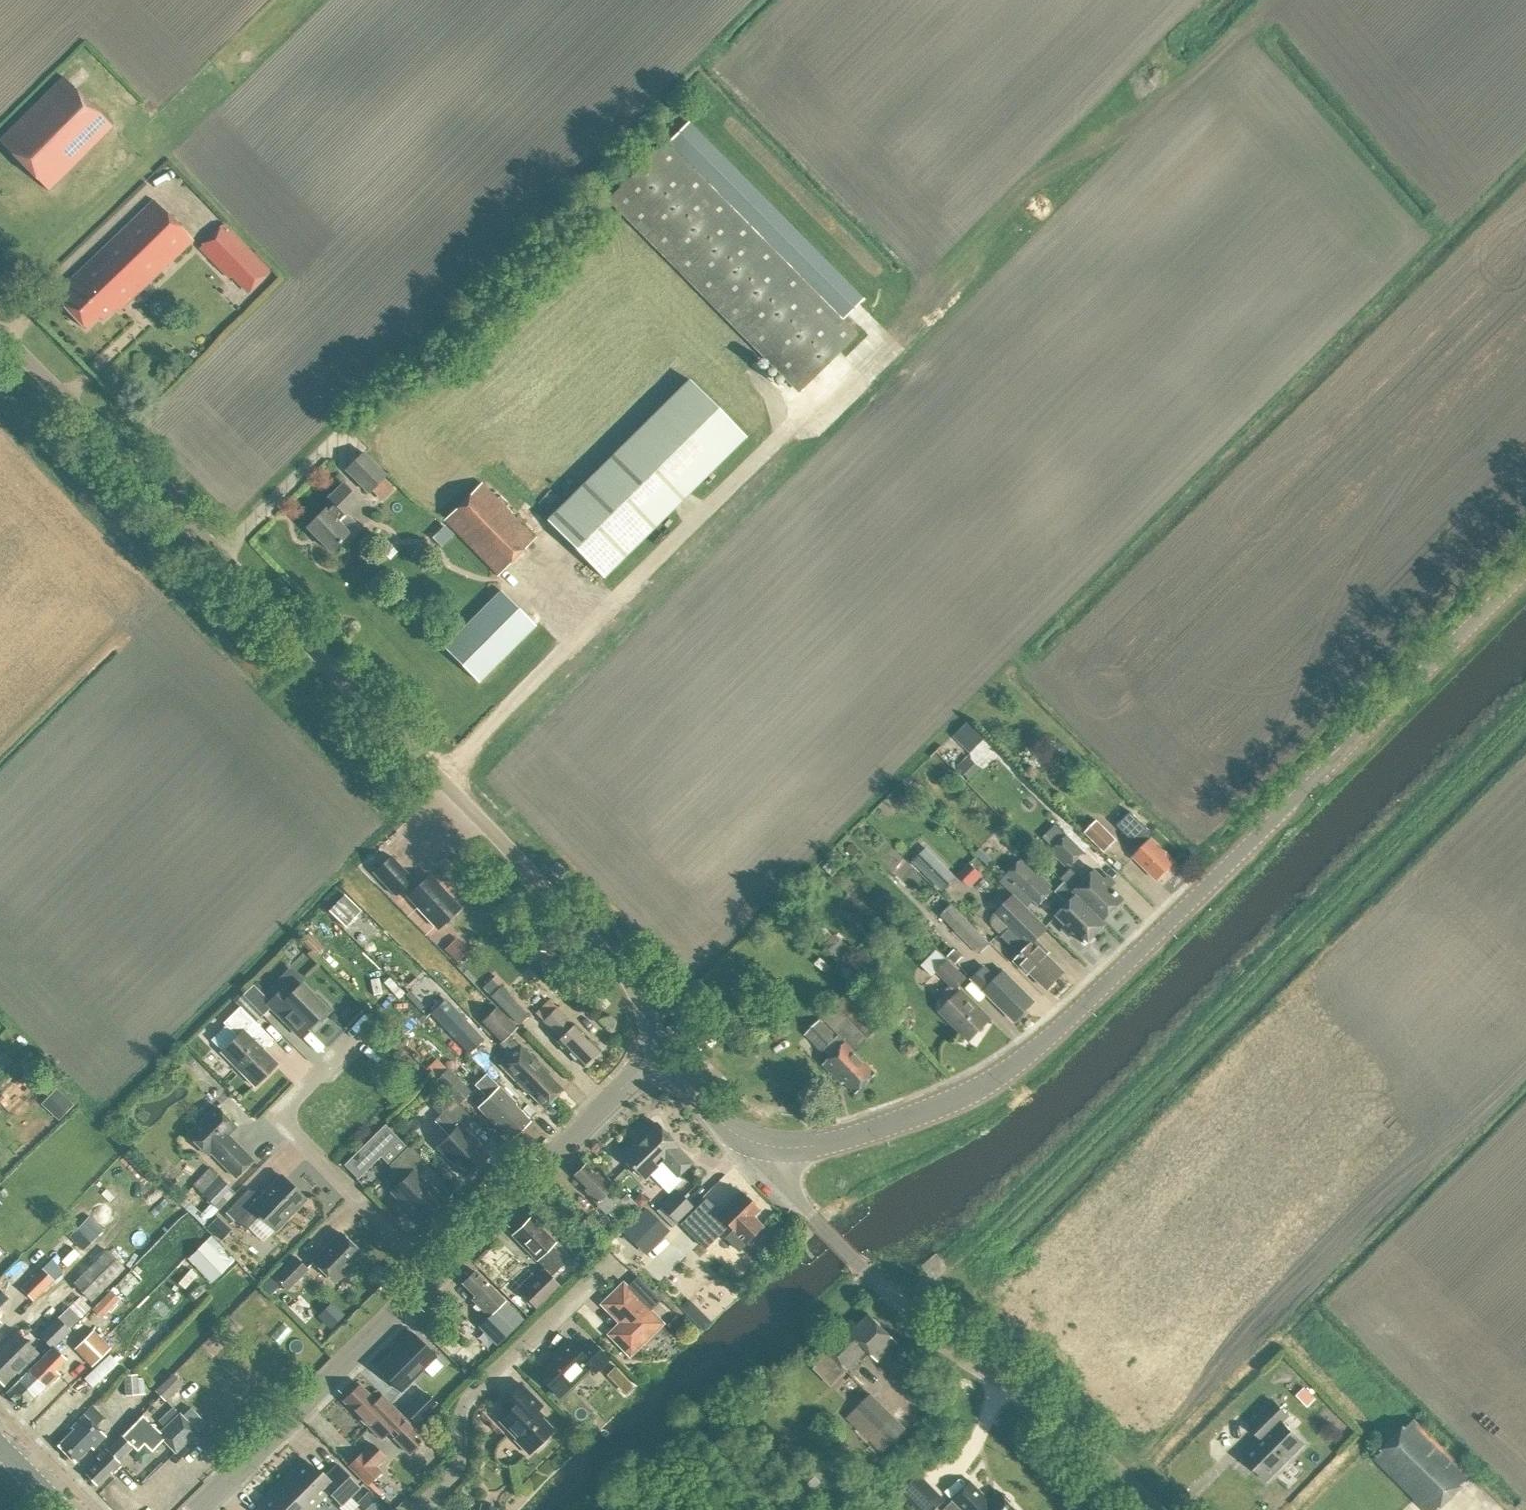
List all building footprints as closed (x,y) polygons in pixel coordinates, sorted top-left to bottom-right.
[(63,78),(0,140),(0,143),(48,191),(112,127),(63,78)] [(687,122),(665,144),(609,200),(798,392),(855,335),(843,323),(864,302),(687,122)] [(192,242),(153,201),(61,290),(69,299),(61,306),(85,330),(98,318),(103,323),(116,310),(119,313),(192,242)] [(227,279),(251,256),(224,227),(199,251),(227,279)] [(689,380),(546,521),(603,579),(745,437),(689,380)] [(344,470),(369,494),(388,475),(364,451),(344,470)] [(497,576),(534,538),(480,484),(442,522),(497,576)] [(358,501),(342,485),(328,499),(332,503),(325,510),(324,510),(306,528),(330,552),(340,542),(344,545),(360,530),(345,515),(358,501)] [(501,591),(444,648),(478,683),(535,626),(501,591)] [(971,754),(987,738),(969,721),(954,737),(971,754)] [(1068,751),(1066,744),(1058,742),(1053,748),(1055,755),(1062,757),(1068,751)] [(969,780),(981,769),(969,756),(957,767),(969,780)] [(914,788),(920,780),(916,777),(910,785),(914,788)] [(910,803),(912,796),(907,792),(900,793),(897,800),(903,805),(910,803)] [(422,808),(394,836),(402,844),(430,816),(422,808)] [(1158,881),(1176,862),(1151,838),(1147,834),(1150,831),(1130,812),(1116,826),(1140,849),(1133,857),(1158,881)] [(1117,840),(1097,820),(1085,833),(1105,852),(1117,840)] [(1086,852),(1068,835),(1051,852),(1066,867),(1069,864),(1072,867),(1086,852)] [(957,878),(927,848),(913,861),(944,892),(957,878)] [(390,857),(373,873),(394,896),(412,880),(390,857)] [(829,874),(837,866),(831,860),(824,868),(829,874)] [(1038,871),(1036,874),(1022,860),(1007,875),(1021,889),(1039,907),(1054,892),(1051,889),(1054,887),(1038,871)] [(971,888),(983,876),(970,863),(958,875),(971,888)] [(1078,895),(1103,922),(1126,899),(1097,870),(1086,882),(1073,869),(1062,880),(1078,895)] [(406,897),(437,930),(460,909),(429,875),(406,897)] [(1103,922),(1065,883),(1057,892),(1069,904),(1057,916),(1085,945),(1106,924),(1103,922)] [(1002,936),(1020,953),(1014,960),(1028,974),(1031,971),(1048,988),(1064,972),(1047,955),(1050,952),(1037,939),(1048,928),(1014,894),(995,913),(1011,928),(1002,936)] [(329,911),(345,928),(361,911),(345,895),(329,911)] [(990,944),(961,916),(951,906),(940,917),(979,956),(990,944)] [(852,950),(831,930),(829,932),(818,921),(811,928),(842,960),(852,950)] [(457,963),(469,951),(456,938),(444,951),(457,963)] [(956,965),(963,957),(955,950),(948,957),(956,965)] [(968,979),(948,959),(936,971),(956,991),(968,979)] [(1015,1022),(1035,1002),(1003,971),(996,979),(984,967),(971,979),(1015,1022)] [(283,988),(269,1001),(253,985),(243,995),(263,1016),(271,1008),(299,1036),(316,1019),(319,1022),(331,1011),(316,996),(314,999),(299,986),(290,995),(283,988)] [(528,1015),(501,986),(491,995),(519,1024),(528,1015)] [(950,987),(941,996),(948,1003),(940,1011),(971,1041),(990,1021),(958,992),(956,994),(950,987)] [(235,1010),(244,1000),(235,992),(226,1002),(235,1010)] [(847,992),(822,1017),(855,1050),(881,1024),(847,992)] [(250,1038),(260,1028),(239,1007),(222,1024),(236,1037),(220,1053),(254,1087),(276,1065),(250,1038)] [(574,1025),(573,1026),(556,1008),(542,1021),(559,1039),(556,1042),(559,1045),(559,1048),(563,1052),(566,1052),(581,1067),(590,1059),(593,1059),(597,1055),(597,1052),(599,1050),(574,1025)] [(499,1045),(509,1056),(552,1099),(561,1089),(547,1075),(549,1073),(539,1063),(538,1064),(520,1045),(518,1048),(508,1038),(516,1030),(496,1009),(481,1023),(500,1043),(499,1045)] [(836,1038),(818,1021),(804,1036),(821,1054),(824,1051),(836,1038)] [(484,1039),(468,1022),(452,1037),(468,1054),(484,1039)] [(831,1058),(823,1065),(843,1084),(845,1082),(857,1094),(877,1074),(845,1042),(838,1036),(836,1038),(824,1051),(831,1058)] [(181,1071),(193,1065),(187,1051),(175,1057),(181,1071)] [(552,1099),(509,1056),(499,1066),(516,1083),(515,1084),(526,1096),(528,1094),(542,1108),(552,1099)] [(458,1105),(471,1093),(447,1070),(435,1082),(458,1105)] [(515,1136),(529,1122),(514,1107),(515,1105),(486,1075),(474,1086),(486,1099),(477,1108),(492,1124),(496,1125),(508,1136),(512,1132),(515,1136)] [(469,1138),(462,1131),(473,1120),(454,1101),(447,1094),(433,1108),(440,1115),(434,1121),(448,1136),(435,1148),(465,1179),(488,1157),(478,1146),(479,1145),(471,1137),(469,1138)] [(235,1128),(215,1107),(186,1136),(207,1156),(210,1153),(234,1178),(252,1161),(227,1136),(235,1128)] [(677,1147),(655,1124),(621,1157),(643,1180),(648,1175),(659,1186),(672,1173),(677,1178),(691,1164),(676,1148),(677,1147)] [(396,1138),(384,1125),(342,1167),(354,1180),(396,1138)] [(420,1224),(443,1201),(432,1191),(434,1190),(425,1181),(424,1183),(417,1175),(427,1165),(409,1146),(388,1166),(403,1181),(390,1193),(420,1224)] [(596,1173),(594,1175),(585,1165),(574,1176),(587,1189),(583,1193),(595,1205),(595,1206),(605,1216),(607,1214),(619,1226),(638,1207),(632,1202),(625,1195),(619,1201),(610,1192),(612,1190),(596,1173)] [(235,1193),(210,1168),(193,1185),(218,1210),(235,1193)] [(290,1211),(303,1198),(283,1178),(270,1191),(268,1189),(264,1193),(263,1193),(256,1200),(248,1191),(227,1212),(245,1230),(258,1216),(274,1231),(292,1213),(290,1211)] [(676,1190),(660,1207),(677,1224),(694,1207),(676,1190)] [(758,1210),(742,1193),(720,1214),(717,1217),(725,1224),(732,1232),(725,1238),(737,1251),(762,1227),(752,1217),(758,1210)] [(640,1210),(648,1202),(640,1194),(632,1202),(638,1207),(640,1210)] [(707,1199),(680,1224),(702,1247),(725,1224),(717,1217),(720,1214),(707,1199)] [(634,1245),(658,1220),(646,1209),(622,1233),(634,1245)] [(597,1248),(609,1235),(589,1215),(577,1228),(597,1248)] [(553,1244),(530,1219),(512,1236),(535,1261),(538,1258),(554,1274),(566,1262),(551,1246),(553,1244)] [(333,1283),(361,1254),(340,1234),(312,1262),(333,1283)] [(229,1266),(235,1260),(212,1236),(205,1243),(187,1260),(211,1284),(229,1266)] [(69,1262),(76,1254),(66,1244),(59,1251),(69,1262)] [(107,1250),(73,1283),(91,1302),(125,1269),(107,1250)] [(70,1263),(69,1262),(59,1251),(50,1260),(51,1260),(62,1272),(70,1263)] [(286,1290),(306,1270),(294,1258),(274,1279),(286,1290)] [(62,1272),(51,1260),(41,1270),(20,1289),(33,1302),(63,1272),(62,1272)] [(557,1287),(544,1272),(521,1294),(534,1309),(557,1287)] [(462,1285),(474,1297),(470,1301),(487,1318),(478,1327),(497,1346),(513,1330),(498,1315),(507,1306),(474,1273),(462,1285)] [(610,1336),(628,1355),(658,1325),(647,1314),(658,1302),(636,1279),(625,1291),(622,1288),(603,1306),(622,1325),(610,1336)] [(111,1291),(93,1310),(101,1319),(120,1300),(111,1291)] [(345,1308),(338,1301),(334,1306),(341,1312),(345,1308)] [(80,1319),(69,1307),(56,1319),(39,1336),(51,1349),(61,1340),(69,1332),(67,1331),(80,1319)] [(897,1342),(870,1315),(853,1333),(847,1327),(825,1350),(847,1372),(868,1351),(878,1361),(897,1342)] [(674,1334),(683,1325),(675,1316),(666,1325),(674,1334)] [(91,1367),(111,1348),(102,1339),(94,1330),(74,1349),(82,1358),(91,1367)] [(16,1331),(0,1347),(0,1382),(3,1386),(16,1373),(19,1376),(40,1356),(16,1331)] [(424,1369),(436,1357),(412,1333),(377,1368),(401,1392),(424,1369)] [(545,1385),(557,1398),(588,1368),(593,1373),(607,1361),(589,1343),(579,1353),(567,1341),(557,1351),(559,1354),(541,1371),(550,1381),(545,1385)] [(68,1359),(55,1346),(6,1394),(19,1406),(25,1407),(36,1395),(38,1397),(58,1377),(54,1372),(68,1359)] [(615,1383),(622,1376),(616,1369),(609,1376),(615,1383)] [(165,1401),(182,1384),(172,1374),(155,1392),(165,1401)] [(124,1397),(139,1395),(137,1375),(123,1376),(124,1397)] [(381,1396),(376,1402),(359,1386),(356,1388),(353,1389),(349,1392),(349,1395),(343,1402),(359,1418),(359,1422),(363,1425),(367,1426),(380,1440),(388,1433),(409,1455),(424,1440),(381,1396)] [(507,1413),(498,1422),(515,1439),(518,1437),(532,1451),(535,1448),(537,1450),(545,1442),(543,1440),(552,1431),(541,1419),(543,1417),(536,1411),(541,1407),(521,1386),(500,1406),(507,1413)] [(848,1418),(883,1453),(907,1428),(872,1393),(848,1418)] [(413,1426),(433,1406),(423,1396),(403,1415),(413,1426)] [(71,1428),(73,1431),(58,1446),(75,1463),(90,1448),(93,1451),(105,1438),(94,1427),(109,1413),(98,1402),(84,1416),(83,1415),(71,1428)] [(1265,1484),(1303,1449),(1278,1422),(1287,1414),(1275,1402),(1244,1431),(1257,1445),(1242,1460),(1265,1484)] [(197,1432),(206,1424),(191,1408),(182,1416),(197,1432)] [(163,1440),(175,1453),(197,1432),(182,1416),(179,1414),(160,1433),(158,1435),(163,1440)] [(96,1458),(99,1461),(86,1474),(96,1484),(109,1472),(112,1475),(121,1466),(117,1463),(133,1447),(137,1451),(144,1444),(151,1452),(163,1440),(158,1435),(160,1433),(143,1415),(120,1437),(119,1437),(106,1451),(105,1449),(96,1458)] [(1471,1477),(1414,1421),(1374,1461),(1424,1509),(1439,1509),(1471,1477)] [(358,1457),(349,1466),(364,1481),(373,1472),(368,1466),(382,1452),(373,1443),(358,1458),(358,1457)] [(359,1487),(337,1465),(325,1476),(321,1472),(318,1474),(304,1460),(293,1472),(291,1470),(280,1482),(307,1509),(311,1509),(327,1493),(340,1506),(359,1487)] [(804,1500),(821,1482),(811,1472),(794,1490),(804,1500)] [(921,1474),(891,1503),(898,1509),(908,1498),(920,1509),(936,1509),(946,1499),(921,1474)] [(280,1482),(268,1494),(269,1495),(258,1506),(261,1509),(307,1509),(280,1482)] [(1012,1504),(1012,1501),(1007,1495),(1003,1495),(1000,1492),(989,1503),(984,1497),(985,1495),(973,1482),(954,1500),(963,1509),(1017,1509),(1012,1504)] [(383,1506),(368,1491),(356,1503),(363,1509),(379,1509),(383,1506)]
